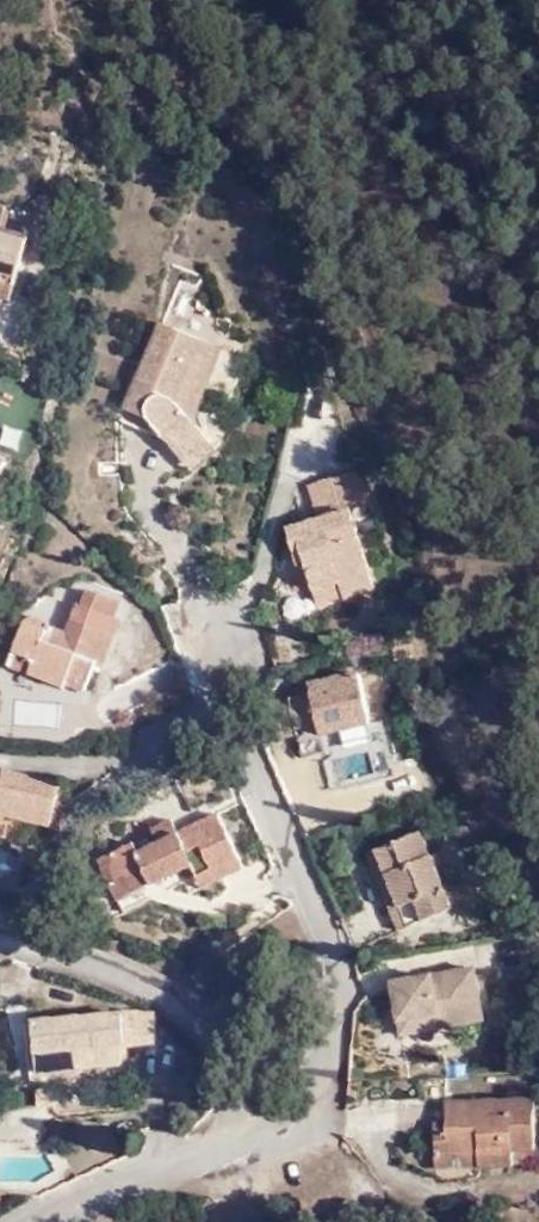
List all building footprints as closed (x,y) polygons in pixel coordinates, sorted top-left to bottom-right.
[(24,267),(38,218),(9,210),(9,215),(0,213),(0,260),(24,267)] [(19,283),(24,267),(0,260),(0,278),(19,283)] [(199,393),(223,328),(178,310),(155,370),(137,364),(123,400),(140,408),(146,398),(160,404),(157,412),(179,443),(210,422),(181,385),(199,393)] [(342,560),(346,579),(371,572),(355,493),(347,494),(339,459),(316,463),(324,500),(290,506),(297,541),(305,539),(308,553),(311,567),(342,560)] [(305,539),(297,541),(300,554),(308,553),(305,539)] [(316,586),(346,579),(342,560),(311,567),(316,586)] [(96,612),(107,615),(116,588),(112,586),(77,573),(72,572),(63,600),(42,593),(40,596),(20,587),(8,623),(30,631),(26,643),(40,649),(44,640),(65,648),(66,645),(85,649),(88,639),(96,612)] [(98,642),(107,615),(96,612),(88,639),(98,642)] [(30,631),(8,623),(4,635),(26,643),(30,631)] [(62,657),(65,648),(44,640),(40,649),(62,657)] [(360,651),(306,658),(307,671),(286,673),(287,680),(291,712),(294,733),(320,730),(319,720),(317,709),(366,703),(360,651)] [(317,709),(319,720),(367,715),(366,703),(317,709)] [(47,797),(57,754),(3,741),(1,746),(0,746),(0,786),(47,797)] [(93,829),(105,860),(118,855),(124,869),(188,843),(196,864),(239,846),(216,791),(177,807),(169,792),(146,800),(152,818),(133,824),(129,814),(93,829)] [(407,819),(361,832),(378,889),(372,892),(378,915),(431,900),(407,819)] [(118,855),(105,860),(111,874),(124,869),(118,855)] [(402,1007),(401,1023),(435,1023),(435,1014),(462,1013),(462,966),(391,965),(391,984),(379,984),(378,1008),(402,1007)] [(379,965),(379,984),(391,984),(391,965),(379,965)] [(74,1030),(124,1030),(150,1030),(149,998),(29,998),(31,1052),(73,1052),(74,1030)] [(377,1023),(401,1023),(402,1007),(378,1008),(377,1023)] [(435,1014),(435,1023),(462,1024),(462,1013),(435,1014)] [(124,1052),(124,1030),(74,1030),(73,1052),(124,1052)] [(431,1115),(420,1114),(418,1144),(421,1154),(432,1163),(443,1165),(455,1160),(460,1149),(492,1150),(492,1148),(491,1134),(515,1135),(515,1086),(431,1083),(431,1101),(431,1115)] [(420,1101),(420,1114),(431,1115),(431,1101),(420,1101)] [(515,1135),(491,1134),(492,1148),(515,1147),(515,1135)]
